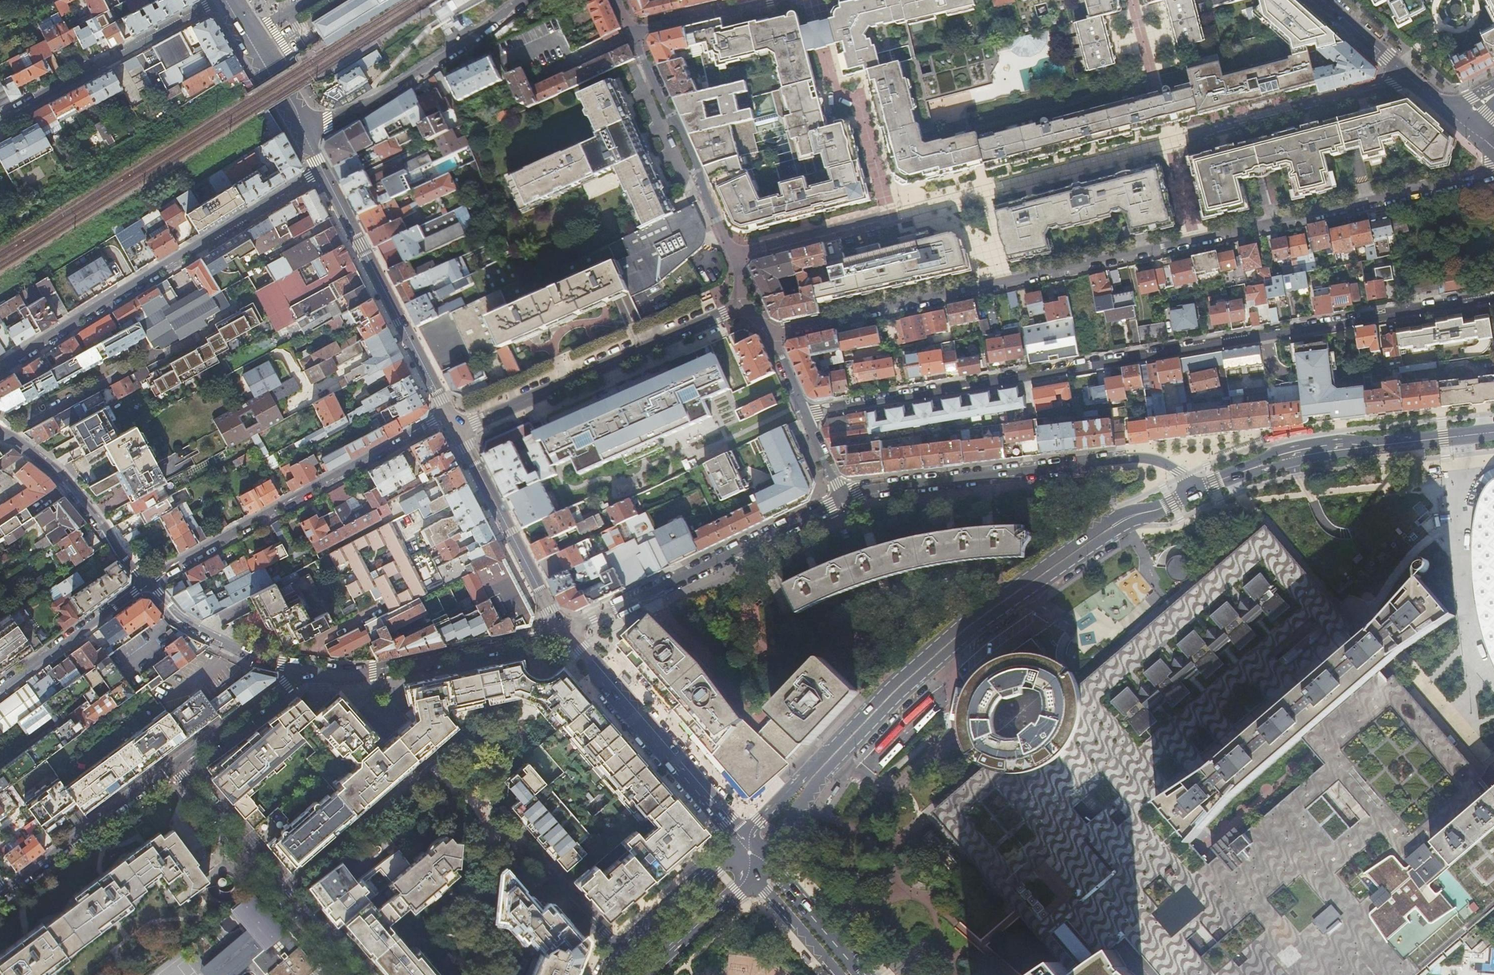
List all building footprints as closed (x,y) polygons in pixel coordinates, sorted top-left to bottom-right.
[(56,2),(62,15),(71,11),(66,2),(71,0),(59,0),(56,2)] [(109,9),(105,0),(85,0),(94,17),(100,14),(105,11),(109,9)] [(132,13),(122,18),(131,36),(196,0),(157,0),(132,13)] [(126,1),(130,8),(132,13),(157,0),(128,0),(126,1)] [(311,20),(322,37),(382,0),(343,0),(311,20)] [(322,37),(325,43),(395,0),(382,0),(322,37)] [(454,0),(449,3),(453,11),(459,7),(471,0),(454,0)] [(570,10),(582,4),(581,0),(582,0),(574,0),(567,3),(570,10)] [(621,28),(608,0),(592,0),(587,2),(603,38),(621,28)] [(683,8),(681,0),(665,0),(655,2),(655,0),(631,0),(637,14),(643,18),(683,8)] [(714,1),(714,0),(681,0),(683,8),(714,1)] [(867,71),(883,68),(876,41),(866,37),(872,28),(906,18),(902,0),(849,0),(842,2),(842,5),(838,7),(835,12),(834,15),(834,19),(831,20),(831,21),(837,45),(846,77),(867,71)] [(906,18),(916,16),(916,18),(937,13),(936,8),(947,6),(948,10),(976,3),(975,0),(902,0),(906,18)] [(1066,0),(1015,0),(1015,1),(1024,36),(1072,24),(1066,0)] [(1093,19),(1103,16),(1119,11),(1116,0),(1088,0),(1093,19)] [(1178,47),(1187,44),(1188,49),(1198,46),(1197,41),(1207,38),(1196,0),(1165,0),(1178,47)] [(1337,45),(1336,35),(1297,0),(1261,0),(1262,5),(1263,10),(1248,14),(1250,20),(1262,16),(1291,42),(1295,56),(1309,52),(1319,50),(1337,45)] [(1389,0),(1398,17),(1399,17),(1401,21),(1410,17),(1410,18),(1426,10),(1421,0),(1389,0)] [(130,8),(126,1),(109,9),(105,11),(109,19),(130,8)] [(1262,5),(1247,9),(1248,14),(1263,10),(1262,5)] [(106,27),(100,14),(94,17),(89,20),(86,21),(88,25),(97,41),(106,37),(102,29),(106,27)] [(86,21),(89,20),(86,16),(75,21),(78,25),(86,21)] [(778,67),(783,87),(814,80),(807,52),(801,28),(798,16),(787,18),(787,17),(758,24),(758,22),(724,30),(722,19),(686,28),(691,48),(710,43),(712,50),(716,49),(719,65),(729,62),(741,59),(741,57),(758,53),(758,52),(770,49),(777,53),(780,67),(778,67)] [(1117,64),(1103,16),(1093,19),(1075,24),(1089,72),(1098,69),(1099,74),(1109,71),(1107,66),(1117,64)] [(212,65),(234,53),(214,19),(207,17),(190,26),(198,41),(201,45),(212,65)] [(458,25),(461,23),(458,17),(455,19),(452,21),(456,26),(458,25)] [(922,126),(923,133),(935,130),(928,101),(994,84),(992,76),(1000,62),(995,41),(986,43),(986,42),(915,58),(906,18),(872,28),(866,37),(876,41),(883,68),(903,64),(907,81),(910,80),(918,113),(915,113),(918,127),(922,126)] [(78,38),(75,31),(73,28),(69,29),(65,20),(55,25),(59,34),(65,45),(78,38)] [(111,47),(125,39),(116,21),(106,27),(102,29),(106,37),(111,47)] [(815,25),(801,28),(807,52),(821,49),(837,45),(831,21),(815,25)] [(59,34),(55,25),(42,32),(46,41),(51,52),(65,45),(59,34)] [(97,41),(88,25),(75,31),(78,38),(83,48),(97,41)] [(212,65),(201,45),(194,49),(193,47),(189,49),(188,47),(198,41),(190,26),(152,46),(154,48),(150,50),(148,49),(142,52),(150,67),(151,66),(157,77),(150,81),(136,55),(124,62),(146,101),(183,81),(212,66),(212,65)] [(649,43),(660,65),(678,61),(676,52),(691,48),(686,28),(652,36),(649,43)] [(1482,35),(1483,36),(1493,58),(1493,29),(1482,35)] [(1345,43),(1336,35),(1337,45),(1345,43)] [(1462,82),(1479,73),(1493,65),(1493,58),(1483,36),(1479,38),(1482,45),(1477,47),(1479,50),(1470,55),(1468,51),(1459,56),(1456,58),(1452,52),(1448,54),(1456,69),(1462,82)] [(51,52),(46,41),(41,43),(36,46),(20,54),(23,61),(30,57),(34,64),(45,58),(51,69),(55,77),(62,73),(51,52)] [(1337,45),(1319,50),(1330,60),(1331,59),(1336,63),(1338,61),(1340,63),(1338,69),(1336,70),(1336,67),(1326,69),(1325,68),(1314,71),(1317,84),(1319,92),(1374,78),(1375,70),(1345,43),(1337,45)] [(573,87),(634,59),(629,45),(611,54),(565,75),(564,73),(532,88),(523,69),(508,76),(520,103),(522,103),(526,102),(529,108),(573,87)] [(1319,50),(1309,52),(1312,65),(1322,62),(1319,50)] [(1444,76),(1456,69),(1448,54),(1446,50),(1433,57),(1444,76)] [(142,52),(136,55),(150,81),(157,77),(151,66),(150,67),(142,52)] [(1192,83),(1200,115),(1232,107),(1233,109),(1286,95),(1286,92),(1317,84),(1314,71),(1312,65),(1309,52),(1295,56),(1224,75),(1218,55),(1186,63),(1192,83)] [(216,72),(222,82),(238,72),(243,69),(234,53),(212,65),(212,66),(183,81),(190,94),(214,81),(211,75),(216,72)] [(458,100),(502,80),(491,56),(447,76),(458,100)] [(1,81),(11,101),(25,93),(24,91),(21,92),(19,87),(51,69),(45,58),(34,64),(1,81)] [(660,65),(675,99),(699,93),(694,80),(692,81),(686,68),(688,67),(685,59),(678,61),(660,65)] [(925,138),(923,133),(922,126),(918,127),(915,113),(918,113),(910,80),(907,81),(903,64),(883,68),(867,71),(895,174),(898,173),(899,180),(905,183),(911,182),(912,184),(986,165),(980,138),(979,132),(946,141),(945,140),(933,143),(931,147),(928,148),(924,145),(923,142),(925,138)] [(325,92),(319,97),(320,97),(322,99),(324,101),(327,103),(332,104),(336,104),(340,103),(344,101),(370,85),(358,65),(336,79),(344,92),(341,94),(342,95),(332,98),(331,95),(325,92)] [(48,103),(58,121),(93,103),(94,104),(123,88),(112,69),(48,103)] [(243,69),(238,72),(243,81),(241,82),(248,93),(255,88),(248,79),(243,69)] [(443,91),(446,98),(452,109),(453,109),(456,107),(449,93),(450,90),(441,71),(434,75),(443,91)] [(214,81),(217,85),(222,82),(216,72),(211,75),(214,81)] [(452,109),(446,98),(443,99),(440,93),(443,91),(434,75),(429,78),(434,89),(418,98),(413,88),(363,120),(377,145),(411,129),(421,124),(442,114),(452,109)] [(639,228),(640,229),(674,213),(611,79),(577,95),(598,138),(564,154),(563,153),(526,171),(526,172),(507,181),(522,211),(615,167),(623,184),(643,226),(639,228)] [(825,128),(814,80),(783,87),(775,89),(780,113),(784,116),(786,123),(795,157),(822,151),(826,168),(856,160),(847,123),(825,128)] [(0,81),(0,107),(11,101),(1,81),(0,81)] [(746,82),(709,91),(704,92),(699,93),(675,99),(691,134),(732,125),(754,119),(755,119),(753,110),(740,113),(735,95),(749,92),(746,82)] [(1007,131),(980,138),(986,165),(987,168),(1049,152),(1049,154),(1060,152),(1059,149),(1158,123),(1159,124),(1162,123),(1172,121),(1173,122),(1200,115),(1192,83),(1172,88),(1171,87),(1169,86),(1166,87),(1165,88),(1164,90),(1154,93),(1131,99),(1131,101),(1123,103),(1122,101),(1091,110),(1091,111),(1082,113),(1082,112),(1054,119),(1054,120),(1050,121),(1049,118),(1048,117),(1046,117),(1044,117),(1043,119),(1043,122),(1043,125),(1039,126),(1038,123),(1016,129),(1016,131),(1008,133),(1007,131)] [(1339,118),(1344,141),(1358,138),(1363,158),(1368,156),(1369,159),(1381,156),(1380,153),(1385,152),(1383,142),(1394,139),(1393,136),(1399,134),(1407,142),(1405,144),(1422,159),(1424,158),(1433,166),(1447,163),(1453,141),(1444,134),(1445,132),(1442,129),(1439,127),(1427,116),(1411,102),(1394,107),(1393,104),(1378,108),(1379,110),(1375,111),(1374,109),(1339,118)] [(40,128),(42,131),(44,131),(46,134),(61,125),(58,121),(48,103),(31,112),(40,128)] [(282,132),(268,109),(260,114),(267,125),(274,137),(282,132)] [(453,109),(452,109),(442,114),(450,130),(452,129),(457,127),(460,126),(453,109)] [(755,119),(754,119),(755,124),(780,118),(786,123),(784,116),(780,113),(755,119)] [(450,130),(442,114),(421,124),(429,140),(436,137),(450,130)] [(1205,219),(1224,214),(1224,212),(1228,211),(1229,213),(1246,209),(1238,179),(1243,178),(1243,179),(1252,177),(1252,176),(1253,176),(1253,175),(1253,174),(1252,168),(1259,166),(1269,163),(1271,169),(1271,170),(1272,170),(1272,171),(1273,171),(1274,171),(1283,169),(1282,166),(1289,164),(1292,165),(1294,172),(1291,174),(1296,198),(1313,195),(1312,193),(1317,192),(1317,194),(1334,189),(1324,153),(1330,152),(1331,155),(1340,152),(1339,147),(1346,145),(1344,141),(1339,118),(1324,122),(1324,123),(1298,130),(1298,129),(1273,136),(1273,137),(1269,138),(1268,137),(1261,139),(1261,140),(1247,143),(1247,142),(1240,144),(1240,145),(1213,152),(1213,151),(1204,154),(1203,155),(1190,158),(1192,168),(1194,177),(1196,176),(1203,200),(1200,201),(1205,219)] [(754,119),(732,125),(740,158),(743,157),(758,153),(754,134),(757,133),(755,124),(754,119)] [(107,139),(109,144),(115,141),(103,120),(95,124),(104,141),(107,139)] [(374,144),(361,121),(350,128),(328,142),(327,145),(326,148),(335,166),(358,154),(357,152),(374,144)] [(409,172),(469,144),(466,137),(461,125),(460,126),(457,127),(462,138),(458,140),(452,129),(450,130),(436,137),(441,149),(406,165),(405,163),(393,168),(392,166),(369,177),(366,171),(343,182),(345,184),(351,196),(403,170),(407,168),(409,172)] [(732,125),(691,134),(706,167),(740,158),(732,125)] [(19,141),(33,166),(43,160),(42,156),(52,150),(42,131),(40,128),(22,138),(23,139),(19,141)] [(415,138),(411,129),(377,145),(358,154),(335,166),(339,173),(343,182),(366,171),(362,163),(378,155),(380,160),(402,150),(399,145),(415,138)] [(299,169),(300,165),(296,157),(287,140),(282,132),(274,137),(222,169),(233,187),(245,205),(260,195),(298,172),(299,169)] [(9,174),(19,169),(21,172),(33,166),(19,141),(13,144),(12,143),(0,149),(0,158),(9,174)] [(822,151),(795,157),(799,174),(826,168),(822,151)] [(80,158),(85,167),(92,163),(87,155),(80,158)] [(706,167),(729,219),(734,218),(736,224),(740,227),(746,225),(748,230),(855,202),(855,201),(864,199),(863,193),(864,193),(856,160),(826,168),(830,182),(806,188),(803,176),(779,183),(782,194),(759,200),(743,157),(740,158),(706,167)] [(1282,166),(1283,169),(1289,167),(1291,174),(1294,172),(1292,165),(1289,164),(1282,166)] [(1063,225),(1074,223),(1074,221),(1100,214),(1100,216),(1112,213),(1113,211),(1121,209),(1128,214),(1132,226),(1134,233),(1134,234),(1176,224),(1161,165),(1133,172),(1132,174),(1132,176),(1121,179),(1120,178),(1118,176),(1103,180),(1104,182),(1085,187),(1083,185),(1081,188),(1076,189),(1074,188),(1072,190),(1052,195),(1052,193),(1037,197),(1036,199),(1037,201),(1026,203),(1025,202),(1024,201),(997,208),(1003,233),(1005,234),(1004,237),(1010,261),(1052,252),(1049,240),(1046,238),(1046,234),(1051,227),(1051,226),(1059,224),(1063,225)] [(187,215),(233,187),(222,169),(176,197),(186,213),(187,215)] [(355,205),(360,214),(392,199),(389,192),(383,195),(381,191),(407,178),(403,170),(351,196),(355,205)] [(374,242),(377,246),(408,232),(402,218),(405,217),(405,216),(417,211),(416,208),(457,189),(450,172),(406,193),(411,204),(401,208),(395,198),(392,199),(360,214),(361,217),(371,235),(374,242)] [(898,173),(895,174),(898,188),(912,184),(911,182),(905,183),(899,180),(898,173)] [(245,205),(233,187),(187,215),(199,233),(223,218),(245,205)] [(493,208),(498,221),(511,214),(500,188),(490,194),(493,208)] [(268,217),(274,226),(251,241),(255,247),(259,255),(318,222),(323,231),(333,226),(330,221),(328,217),(324,209),(317,196),(313,189),(290,202),(290,203),(271,214),(268,217)] [(176,197),(157,209),(160,214),(174,205),(181,215),(186,213),(176,197)] [(487,211),(481,198),(465,205),(471,218),(487,211)] [(615,261),(629,290),(631,296),(655,284),(658,283),(660,281),(698,251),(702,247),(704,244),(705,241),(706,239),(707,236),(707,233),(706,229),(694,204),(674,213),(640,229),(621,238),(629,255),(615,261)] [(160,214),(168,229),(174,226),(184,220),(181,215),(174,205),(160,214)] [(115,235),(130,260),(135,258),(129,247),(149,234),(150,236),(151,236),(152,238),(146,242),(148,245),(146,247),(151,255),(153,254),(157,259),(161,256),(177,246),(168,230),(168,229),(160,214),(157,209),(115,235)] [(425,224),(419,227),(424,239),(461,222),(456,210),(429,222),(425,224)] [(274,226),(268,217),(265,218),(245,231),(251,241),(274,226)] [(1373,239),(1394,235),(1389,217),(1381,219),(1377,220),(1369,222),(1373,239)] [(424,254),(474,232),(468,219),(461,222),(424,239),(419,227),(408,232),(377,246),(386,264),(389,270),(410,261),(424,254)] [(1327,222),(1307,226),(1311,245),(1313,252),(1323,250),(1323,249),(1322,247),(1324,246),(1327,248),(1328,255),(1334,254),(1329,231),(1327,222)] [(1349,227),(1354,248),(1374,243),(1373,239),(1369,222),(1349,227)] [(310,262),(342,244),(337,234),(333,226),(323,231),(304,241),(282,254),(284,258),(292,272),(299,267),(310,262)] [(1126,235),(1134,233),(1132,226),(1124,228),(1126,235)] [(1334,254),(1354,250),(1354,248),(1349,227),(1329,231),(1334,254)] [(236,255),(238,258),(255,247),(251,241),(245,231),(201,258),(211,274),(228,264),(226,261),(236,255)] [(924,233),(917,235),(924,259),(834,282),(814,287),(818,303),(859,294),(884,289),(894,287),(896,284),(907,281),(908,283),(916,281),(916,279),(920,278),(922,278),(925,280),(971,270),(966,249),(963,250),(962,246),(962,245),(960,239),(951,233),(932,238),(930,231),(924,232),(924,233)] [(924,259),(917,235),(839,255),(840,257),(828,260),(830,268),(832,276),(834,282),(924,259)] [(1304,235),(1287,238),(1291,257),(1293,264),(1297,263),(1295,257),(1308,254),(1306,246),(1304,235)] [(1291,257),(1287,238),(1271,242),(1276,260),(1291,257)] [(827,258),(824,243),(792,251),(798,275),(800,280),(802,290),(814,287),(834,282),(832,276),(812,281),(810,279),(808,274),(806,273),(806,269),(816,267),(816,268),(827,265),(828,269),(830,268),(828,260),(827,258)] [(319,279),(351,261),(347,254),(343,247),(342,244),(310,262),(319,279)] [(1257,245),(1239,250),(1244,269),(1244,271),(1262,267),(1257,245)] [(1311,245),(1306,246),(1308,254),(1310,263),(1315,262),(1314,258),(1313,252),(1311,245)] [(1367,251),(1369,260),(1377,258),(1375,249),(1367,251)] [(798,275),(792,251),(754,261),(752,268),(765,299),(785,294),(801,290),(802,290),(800,280),(795,281),(797,288),(786,290),(785,292),(780,279),(778,278),(779,276),(781,277),(788,275),(789,278),(798,275)] [(474,259),(471,252),(437,268),(397,286),(400,291),(406,302),(407,305),(419,300),(415,292),(463,269),(462,265),(474,259)] [(592,252),(525,284),(530,298),(599,266),(592,252)] [(1217,252),(1193,257),(1193,260),(1196,274),(1206,272),(1206,274),(1214,273),(1213,270),(1221,269),(1218,255),(1217,252)] [(1234,252),(1218,255),(1221,269),(1221,271),(1237,267),(1234,252)] [(113,274),(101,255),(65,277),(77,296),(113,274)] [(229,305),(220,291),(211,274),(201,258),(185,268),(198,290),(179,301),(165,280),(156,285),(161,293),(140,306),(146,316),(139,321),(145,334),(152,347),(158,344),(160,348),(162,348),(163,349),(206,325),(203,319),(229,305)] [(274,281),(292,272),(284,258),(266,267),(274,281)] [(1196,274),(1193,260),(1185,262),(1185,260),(1183,259),(1177,260),(1177,263),(1172,265),(1176,285),(1198,280),(1196,274)] [(295,321),(363,284),(359,277),(353,264),(351,261),(319,279),(309,285),(299,267),(292,272),(274,281),(255,291),(276,331),(295,321)] [(397,286),(437,268),(434,261),(418,268),(418,269),(418,270),(416,271),(410,261),(389,270),(391,273),(397,286)] [(508,345),(629,290),(615,261),(530,299),(510,308),(487,319),(501,348),(508,345)] [(1356,275),(1363,273),(1361,261),(1357,262),(1354,263),(1356,275)] [(1306,272),(1317,270),(1315,262),(1310,263),(1293,267),(1295,274),(1306,272)] [(1276,266),(1269,267),(1269,268),(1271,279),(1273,278),(1279,277),(1276,266)] [(1365,284),(1368,300),(1386,297),(1383,282),(1394,280),(1391,266),(1374,269),(1376,279),(1373,280),(1374,283),(1365,284)] [(1271,279),(1269,268),(1257,271),(1259,281),(1264,280),(1271,279)] [(1162,269),(1154,271),(1157,285),(1165,283),(1162,269)] [(1244,271),(1244,269),(1228,273),(1231,286),(1244,284),(1247,283),(1244,271)] [(1157,285),(1154,271),(1138,274),(1143,294),(1158,291),(1157,285)] [(1444,282),(1445,291),(1470,287),(1469,277),(1457,279),(1456,271),(1442,274),(1444,282)] [(1286,291),(1308,287),(1306,272),(1295,274),(1284,276),(1286,291)] [(1095,298),(1094,298),(1097,313),(1105,311),(1134,305),(1136,305),(1133,293),(1098,300),(1097,297),(1112,294),(1109,283),(1106,284),(1104,274),(1090,277),(1095,298)] [(1284,276),(1279,277),(1273,278),(1274,284),(1272,285),(1272,286),(1266,288),(1268,298),(1287,295),(1286,291),(1284,276)] [(54,290),(47,277),(25,290),(32,303),(26,307),(40,331),(51,324),(57,321),(43,297),(54,290)] [(1407,281),(1410,294),(1438,290),(1437,283),(1436,277),(1407,281)] [(1331,295),(1334,307),(1352,304),(1352,302),(1360,300),(1357,282),(1330,287),(1330,290),(1331,295)] [(1438,290),(1439,294),(1443,294),(1445,291),(1444,282),(1437,283),(1438,290)] [(323,323),(370,298),(366,291),(363,284),(295,321),(303,334),(323,323)] [(456,291),(453,284),(436,291),(439,298),(456,291)] [(136,298),(140,306),(161,293),(156,285),(145,292),(136,298)] [(1073,318),(1065,285),(1057,287),(1060,300),(1060,302),(1045,306),(1046,312),(1049,322),(1073,318)] [(1265,285),(1245,289),(1248,306),(1269,303),(1268,298),(1266,288),(1265,285)] [(781,322),(820,313),(818,303),(814,287),(802,290),(801,290),(802,295),(786,298),(785,294),(765,299),(774,318),(781,322)] [(498,350),(501,348),(487,319),(510,308),(501,289),(466,305),(451,312),(460,332),(473,361),(476,359),(498,350)] [(1019,305),(1016,291),(1008,292),(1011,306),(1019,305)] [(1044,303),(1042,292),(1027,296),(1031,316),(1046,312),(1045,306),(1044,303)] [(18,294),(0,305),(0,318),(3,322),(16,346),(31,336),(35,334),(26,319),(21,322),(11,327),(7,320),(8,320),(6,315),(14,310),(24,304),(18,294)] [(451,312),(466,305),(462,297),(435,310),(431,300),(434,299),(432,294),(419,300),(407,305),(408,307),(411,311),(418,325),(422,323),(448,310),(450,312),(451,312)] [(1317,315),(1335,312),(1334,307),(1331,295),(1313,298),(1317,315)] [(137,321),(139,321),(146,316),(140,306),(136,298),(132,300),(112,313),(122,329),(133,324),(130,319),(135,316),(137,321)] [(370,298),(323,323),(329,333),(342,326),(342,324),(340,320),(347,316),(351,323),(353,321),(354,322),(357,320),(358,322),(355,324),(362,338),(385,326),(381,319),(377,312),(373,304),(370,298)] [(975,299),(948,306),(952,326),(979,320),(980,320),(975,299)] [(1228,303),(1231,321),(1245,319),(1242,300),(1228,303)] [(154,396),(219,362),(215,355),(228,348),(225,342),(262,321),(252,302),(239,309),(240,310),(214,324),(218,330),(205,337),(207,342),(148,374),(150,377),(145,379),(154,396)] [(1174,332),(1199,327),(1195,303),(1179,305),(1178,307),(1171,309),(1174,332)] [(1214,324),(1231,321),(1228,303),(1226,303),(1218,305),(1219,307),(1210,308),(1214,324)] [(37,332),(40,331),(26,307),(24,304),(14,310),(21,322),(26,319),(35,334),(37,332)] [(1134,305),(1105,311),(1107,322),(1136,316),(1134,305)] [(1270,309),(1272,323),(1279,321),(1277,308),(1270,309)] [(943,310),(921,315),(926,334),(947,330),(943,310)] [(1250,315),(1252,326),(1259,325),(1257,313),(1250,315)] [(116,326),(109,314),(79,333),(84,345),(96,339),(98,343),(112,335),(109,330),(116,326)] [(926,334),(921,315),(901,319),(903,329),(897,330),(900,343),(926,338),(926,334)] [(1490,317),(1489,315),(1474,317),(1475,318),(1463,320),(1463,323),(1475,321),(1475,320),(1490,317)] [(1493,338),(1490,317),(1475,320),(1475,321),(1463,323),(1463,320),(1462,317),(1435,321),(1436,324),(1436,326),(1423,329),(1423,330),(1411,332),(1411,331),(1397,333),(1397,334),(1400,349),(1413,347),(1414,352),(1426,350),(1426,347),(1439,344),(1440,345),(1465,341),(1465,340),(1477,338),(1478,341),(1493,338)] [(979,320),(982,335),(991,333),(988,318),(980,320),(979,320)] [(1080,355),(1073,318),(1049,322),(1024,327),(1025,335),(1028,354),(1030,364),(1080,355)] [(903,329),(901,319),(895,320),(897,330),(903,329)] [(0,396),(0,408),(7,410),(26,400),(26,401),(58,384),(58,382),(82,369),(83,370),(102,359),(100,355),(106,352),(108,356),(134,341),(134,340),(145,334),(139,321),(137,321),(133,324),(122,329),(112,335),(98,343),(90,347),(86,349),(82,351),(67,360),(58,364),(52,368),(21,385),(0,396)] [(1165,322),(1138,327),(1140,340),(1167,335),(1165,322)] [(1411,328),(1397,331),(1397,333),(1411,331),(1411,332),(1423,330),(1423,329),(1436,326),(1436,324),(1422,326),(1423,327),(1411,329),(1411,328)] [(1380,351),(1376,325),(1355,328),(1361,360),(1373,358),(1372,352),(1380,351)] [(303,371),(310,384),(336,369),(335,367),(357,355),(368,349),(372,357),(369,359),(369,360),(365,362),(366,362),(345,373),(350,383),(359,379),(400,356),(396,349),(393,341),(385,326),(362,338),(359,340),(347,347),(303,371)] [(877,326),(838,335),(842,351),(881,342),(877,326)] [(740,367),(748,385),(776,373),(759,335),(743,329),(731,334),(739,354),(742,353),(747,364),(740,367)] [(837,330),(809,336),(814,355),(816,355),(835,351),(836,356),(831,357),(831,359),(819,361),(821,366),(825,366),(828,365),(844,361),(842,351),(838,335),(837,330)] [(73,336),(82,351),(86,349),(84,345),(79,333),(73,336)] [(1400,349),(1397,334),(1395,334),(1394,333),(1390,333),(1389,335),(1382,336),(1385,357),(1401,355),(1400,349)] [(1023,354),(1028,354),(1025,335),(1020,336),(1020,335),(1004,338),(1008,359),(1024,356),(1023,354)] [(63,353),(67,360),(82,351),(73,336),(58,346),(63,353)] [(357,336),(345,342),(347,347),(359,340),(357,336)] [(819,400),(834,397),(833,392),(830,376),(824,378),(820,376),(816,362),(812,361),(814,355),(809,336),(790,340),(788,343),(786,347),(809,396),(819,400)] [(987,363),(1008,359),(1004,338),(983,342),(987,363)] [(1301,402),(1303,423),(1304,423),(1306,421),(1307,419),(1308,417),(1307,414),(1312,413),(1313,417),(1326,415),(1325,412),(1330,411),(1331,415),(1332,417),(1334,418),(1336,420),(1341,419),(1341,417),(1361,415),(1363,417),(1369,416),(1366,392),(1365,385),(1339,389),(1337,386),(1332,356),(1330,357),(1327,341),(1295,346),(1298,374),(1301,373),(1301,378),(1299,381),(1301,402)] [(303,371),(347,347),(345,342),(337,347),(334,342),(298,361),(303,371)] [(501,348),(498,350),(510,376),(521,372),(508,345),(501,348)] [(942,350),(920,354),(923,374),(946,371),(943,355),(942,350)] [(1222,397),(1230,396),(1229,391),(1222,351),(1180,358),(1180,359),(1181,370),(1219,364),(1224,392),(1221,392),(1222,397)] [(1246,353),(1251,384),(1263,382),(1259,351),(1246,353)] [(55,358),(58,364),(67,360),(63,353),(55,358)] [(943,355),(946,371),(952,370),(952,374),(960,373),(958,360),(957,353),(943,355)] [(558,465),(574,458),(580,474),(624,455),(660,439),(712,416),(705,400),(731,389),(716,354),(536,433),(540,441),(545,440),(558,465)] [(923,374),(920,354),(905,356),(908,377),(923,374)] [(14,373),(21,385),(52,368),(51,368),(43,355),(23,367),(14,373)] [(390,385),(410,374),(408,370),(405,365),(402,360),(400,356),(359,379),(363,386),(367,384),(367,385),(376,380),(376,379),(384,374),(390,385)] [(857,381),(877,378),(874,362),(873,356),(863,357),(864,363),(858,365),(857,362),(854,363),(857,381)] [(961,375),(982,372),(979,357),(958,360),(960,373),(961,375)] [(476,359),(473,361),(443,374),(449,385),(452,391),(458,394),(465,396),(488,386),(476,359)] [(874,362),(877,378),(895,375),(892,359),(874,362)] [(1175,380),(1183,378),(1181,370),(1180,359),(1157,362),(1161,382),(1172,380),(1173,383),(1176,382),(1175,380)] [(1399,372),(1437,367),(1436,361),(1398,367),(1399,372)] [(1144,386),(1144,391),(1152,390),(1152,394),(1162,392),(1161,382),(1157,362),(1148,364),(1140,365),(1144,386)] [(244,374),(256,396),(276,386),(264,364),(244,374)] [(1126,389),(1144,386),(1140,365),(1123,368),(1124,377),(1126,389)] [(145,367),(133,373),(138,381),(138,383),(145,379),(150,377),(148,374),(145,367)] [(1193,392),(1197,391),(1198,395),(1218,390),(1217,386),(1220,386),(1216,369),(1189,375),(1193,392)] [(833,392),(849,389),(845,370),(829,373),(830,376),(833,392)] [(1493,401),(1493,374),(1471,377),(1471,372),(1464,373),(1465,378),(1438,381),(1438,382),(1441,407),(1493,401)] [(21,385),(14,373),(5,379),(0,381),(0,396),(21,385)] [(399,401),(418,390),(413,381),(410,374),(390,385),(361,402),(362,402),(363,405),(359,407),(353,411),(355,414),(357,412),(358,415),(395,395),(399,401)] [(118,400),(141,387),(138,383),(138,381),(132,385),(127,376),(111,385),(118,400)] [(213,420),(229,448),(282,419),(273,402),(298,388),(292,377),(276,386),(256,396),(213,420)] [(1110,401),(1127,398),(1126,389),(1124,377),(1106,380),(1108,393),(1110,401)] [(1404,412),(1441,407),(1438,382),(1428,383),(1428,379),(1422,380),(1422,384),(1401,387),(1404,412)] [(1108,393),(1106,380),(1098,381),(1100,394),(1108,393)] [(1384,414),(1404,412),(1401,387),(1400,381),(1388,383),(1388,380),(1383,380),(1384,392),(1379,393),(1378,391),(1366,392),(1369,416),(1384,414)] [(1269,402),(1269,406),(1301,402),(1299,381),(1267,386),(1267,391),(1269,402)] [(1073,399),(1070,382),(1033,389),(1036,408),(1053,405),(1052,400),(1058,399),(1057,394),(1061,393),(1063,401),(1073,399)] [(1181,403),(1187,403),(1186,401),(1186,397),(1184,383),(1178,384),(1181,403)] [(1020,396),(1019,386),(1000,389),(1001,399),(992,401),(991,391),(972,394),(974,404),(965,405),(963,395),(944,398),(946,409),(937,410),(935,400),(916,403),(918,413),(909,415),(907,405),(889,408),(890,418),(881,420),(880,409),(879,409),(866,412),(870,434),(1027,408),(1025,395),(1020,396)] [(1266,386),(1243,389),(1243,395),(1267,391),(1267,386),(1266,386)] [(398,412),(399,416),(424,402),(420,394),(418,390),(399,401),(396,402),(396,403),(391,405),(378,412),(349,428),(352,433),(374,421),(375,424),(398,412)] [(69,426),(103,408),(106,406),(99,392),(23,432),(32,439),(34,438),(35,441),(37,443),(59,431),(55,424),(62,420),(66,427),(69,426)] [(324,426),(344,415),(332,393),(312,403),(324,426)] [(771,394),(750,404),(755,414),(777,403),(774,396),(772,397),(771,394)] [(1166,440),(1191,437),(1188,414),(1184,415),(1183,407),(1176,408),(1177,416),(1152,419),(1151,404),(1153,404),(1152,398),(1151,396),(1145,397),(1149,421),(1151,441),(1166,440)] [(395,418),(381,426),(387,438),(394,433),(408,426),(407,423),(414,419),(416,421),(426,416),(426,412),(427,408),(424,402),(399,416),(395,418)] [(1231,409),(1234,432),(1251,430),(1271,427),(1269,406),(1269,402),(1231,407),(1231,409)] [(1269,406),(1271,427),(1287,425),(1303,423),(1301,402),(1269,406)] [(376,409),(378,412),(391,405),(390,403),(387,405),(386,404),(376,409)] [(1191,437),(1234,432),(1231,409),(1227,410),(1226,406),(1217,407),(1218,411),(1193,414),(1191,404),(1187,404),(1188,414),(1191,437)] [(106,406),(103,408),(111,423),(117,420),(109,405),(106,406)] [(78,458),(104,444),(105,443),(105,442),(118,435),(111,423),(103,408),(69,426),(80,446),(69,452),(74,460),(78,458)] [(742,408),(735,411),(740,421),(746,418),(742,408)] [(355,414),(353,411),(344,415),(324,426),(305,437),(309,445),(332,432),(333,433),(353,422),(351,419),(358,415),(357,412),(355,414)] [(870,434),(866,412),(849,415),(851,424),(823,429),(832,448),(848,446),(871,443),(870,434)] [(851,424),(849,415),(828,418),(822,427),(823,429),(851,424)] [(1096,448),(1115,445),(1113,430),(1112,419),(1091,422),(1091,418),(1085,419),(1086,422),(1076,423),(1079,450),(1096,448)] [(1034,429),(1033,419),(1019,421),(1021,440),(1033,439),(1035,438),(1034,429)] [(1008,442),(1021,440),(1019,421),(1001,424),(1002,435),(1007,435),(1008,442)] [(1131,444),(1151,441),(1149,421),(1129,423),(1131,444)] [(484,455),(520,437),(522,437),(524,437),(525,438),(536,433),(531,422),(507,432),(487,441),(486,447),(484,455)] [(1042,454),(1079,450),(1076,423),(1054,426),(1054,422),(1048,422),(1048,427),(1039,428),(1042,450),(1042,454)] [(104,444),(118,471),(130,464),(136,474),(157,463),(137,425),(118,435),(105,442),(105,443),(104,444)] [(815,482),(788,425),(762,437),(779,475),(778,476),(780,482),(779,484),(756,496),(758,501),(767,520),(807,501),(807,500),(809,499),(815,482)] [(387,438),(381,426),(343,446),(349,458),(350,458),(368,448),(387,438)] [(1034,451),(1042,450),(1039,428),(1034,429),(1035,438),(1033,439),(1034,451)] [(986,461),(1005,458),(1003,438),(967,442),(966,437),(970,436),(969,429),(961,430),(963,441),(965,463),(986,461)] [(1115,445),(1126,444),(1124,433),(1123,433),(1122,429),(1113,430),(1115,445)] [(434,477),(457,465),(450,453),(444,440),(439,431),(410,446),(411,447),(420,464),(425,472),(430,470),(434,477)] [(519,485),(529,480),(532,486),(541,482),(556,474),(540,441),(536,433),(525,438),(524,437),(522,437),(520,437),(484,455),(507,497),(522,490),(519,485)] [(926,468),(965,463),(963,441),(957,441),(957,438),(951,439),(951,442),(923,445),(926,468)] [(624,455),(628,465),(665,450),(660,439),(624,455)] [(850,477),(886,472),(883,450),(882,441),(874,442),(876,452),(850,455),(848,446),(832,448),(843,473),(850,477)] [(906,470),(926,468),(923,445),(915,446),(915,442),(911,442),(911,447),(903,448),(902,444),(897,444),(898,449),(883,450),(886,472),(906,470)] [(349,458),(343,446),(322,458),(327,468),(324,469),(325,471),(349,458)] [(20,455),(12,448),(2,455),(0,456),(0,469),(1,468),(2,468),(6,465),(20,455)] [(251,458),(248,452),(237,458),(241,464),(251,458)] [(415,477),(402,452),(386,461),(368,471),(377,486),(382,495),(396,487),(394,482),(396,481),(398,483),(399,482),(401,484),(415,477)] [(730,452),(705,464),(722,500),(747,488),(730,452)] [(292,489),(317,476),(311,463),(316,461),(312,454),(289,466),(294,476),(285,481),(290,491),(292,489)] [(264,457),(269,468),(276,465),(272,455),(264,457)] [(56,487),(49,477),(34,466),(28,461),(15,473),(17,476),(15,478),(21,484),(23,482),(27,486),(25,488),(0,505),(0,523),(19,511),(25,507),(56,487)] [(118,471),(88,486),(96,496),(109,489),(108,488),(120,482),(123,489),(130,501),(152,489),(166,481),(157,463),(136,474),(130,464),(118,471)] [(230,472),(225,464),(218,469),(222,476),(230,472)] [(407,513),(418,507),(466,482),(462,476),(459,469),(457,465),(434,477),(439,486),(436,486),(424,492),(423,490),(415,494),(415,495),(400,503),(405,514),(407,513)] [(405,493),(429,480),(425,472),(419,475),(420,477),(402,487),(405,493)] [(264,505),(279,497),(277,492),(269,479),(254,488),(264,505)] [(420,534),(415,537),(414,534),(401,541),(410,557),(436,544),(485,519),(480,509),(474,499),(469,488),(466,482),(418,507),(423,517),(424,516),(430,526),(419,532),(420,534)] [(557,513),(541,482),(532,486),(522,490),(507,497),(523,529),(544,519),(557,513)] [(353,497),(345,483),(326,494),(333,508),(353,497)] [(1490,488),(1484,498),(1479,507),(1476,526),(1472,557),(1475,594),(1482,647),(1493,674),(1493,485),(1490,488)] [(387,502),(382,495),(377,486),(365,493),(371,504),(364,508),(359,511),(361,515),(387,502)] [(188,492),(185,487),(170,495),(173,501),(188,492)] [(249,514),(264,505),(254,488),(239,496),(246,509),(249,514)] [(129,504),(126,505),(128,509),(129,511),(132,509),(134,514),(147,507),(159,501),(152,489),(130,501),(128,502),(129,504)] [(45,534),(52,544),(56,541),(67,534),(63,527),(66,525),(71,531),(76,528),(85,522),(71,504),(64,496),(52,503),(56,510),(53,513),(48,506),(32,517),(26,521),(10,531),(3,536),(8,543),(24,533),(23,531),(36,521),(39,526),(53,517),(54,519),(57,518),(59,522),(57,523),(59,525),(45,534)] [(167,496),(159,501),(147,507),(148,509),(153,519),(158,517),(174,508),(167,496)] [(639,515),(631,499),(609,509),(617,525),(626,521),(639,515)] [(716,521),(696,530),(700,538),(696,540),(701,551),(767,520),(758,501),(751,504),(754,513),(747,516),(743,508),(733,513),(735,517),(729,520),(727,515),(721,519),(723,524),(718,526),(716,521)] [(184,518),(191,514),(184,502),(177,506),(184,518)] [(392,512),(387,502),(361,515),(343,525),(330,532),(326,534),(312,542),(296,550),(291,552),(294,557),(314,547),(317,551),(392,512)] [(583,515),(577,504),(557,513),(544,519),(552,535),(554,537),(559,535),(563,533),(577,526),(578,526),(577,524),(594,516),(597,515),(600,513),(602,513),(599,508),(583,515)] [(1058,510),(1054,505),(1045,511),(1049,517),(1058,510)] [(165,529),(184,518),(177,506),(174,508),(158,517),(165,529)] [(26,521),(32,517),(25,507),(19,511),(26,521)] [(1,537),(3,536),(10,531),(26,521),(19,511),(0,523),(0,538),(1,537)] [(301,523),(312,542),(326,534),(325,531),(329,529),(330,532),(343,525),(335,511),(320,518),(319,519),(316,515),(301,523)] [(584,583),(576,587),(578,592),(581,590),(588,605),(625,587),(625,586),(643,577),(644,578),(671,565),(657,534),(646,511),(639,515),(626,521),(628,525),(633,536),(635,539),(631,541),(625,543),(611,550),(592,559),(600,575),(592,579),(584,583)] [(391,521),(398,534),(413,526),(407,513),(405,514),(391,521)] [(217,516),(210,519),(213,525),(210,526),(214,533),(223,528),(217,516)] [(598,524),(594,516),(577,524),(578,526),(577,526),(580,533),(598,524)] [(188,525),(184,518),(165,529),(166,531),(171,540),(198,526),(195,521),(188,525)] [(494,538),(492,533),(489,528),(485,519),(436,544),(445,562),(450,559),(469,550),(477,546),(494,538)] [(282,543),(288,554),(291,552),(296,550),(289,538),(288,539),(278,520),(272,524),(282,543)] [(657,534),(671,565),(701,551),(696,540),(686,520),(680,524),(679,521),(662,529),(663,531),(657,534)] [(376,586),(381,597),(383,596),(390,611),(418,596),(418,597),(427,593),(410,557),(401,541),(398,534),(391,521),(330,553),(337,567),(349,560),(359,579),(347,586),(353,598),(370,589),(376,586)] [(626,521),(617,525),(602,532),(611,550),(625,543),(619,529),(628,525),(626,521)] [(133,523),(118,531),(123,536),(137,529),(133,523)] [(985,766),(925,815),(1012,916),(1056,965),(1065,974),(1079,974),(1081,973),(1090,967),(1094,964),(1098,961),(1102,958),(1106,955),(1111,953),(1122,971),(1126,974),(1291,974),(1255,932),(1194,861),(1185,851),(1194,842),(1159,803),(1211,769),(1363,637),(1358,633),(1313,581),(1307,574),(1265,524),(1080,684),(1081,698),(1081,711),(1079,725),(1071,742),(1060,755),(1045,766),(1024,772),(1009,773),(995,770),(985,766)] [(174,544),(178,552),(205,538),(198,526),(171,540),(174,544)] [(785,585),(798,612),(805,609),(813,605),(820,602),(828,598),(836,595),(844,592),(852,589),(860,586),(868,583),(878,580),(886,577),(895,575),(903,573),(918,569),(929,566),(946,563),(967,560),(994,557),(1027,556),(1027,526),(1009,526),(990,527),(972,529),(952,532),(936,534),(921,537),(913,538),(905,540),(898,542),(890,544),(883,546),(875,548),(868,550),(858,553),(849,557),(839,560),(830,564),(821,568),(812,572),(803,576),(794,580),(785,585)] [(70,557),(75,564),(92,553),(83,540),(76,528),(71,531),(67,534),(56,541),(62,549),(56,553),(63,562),(70,557)] [(123,536),(128,543),(141,535),(137,529),(123,536)] [(554,537),(552,535),(532,545),(540,561),(561,552),(554,537)] [(40,552),(51,544),(46,536),(35,544),(40,552)] [(450,559),(459,578),(461,577),(504,557),(499,547),(494,538),(477,546),(482,557),(474,561),(469,550),(450,559)] [(1337,572),(1348,559),(1327,539),(1315,552),(1337,572)] [(561,552),(540,561),(544,569),(548,576),(566,567),(568,570),(584,563),(585,562),(580,552),(588,548),(584,541),(561,552)] [(239,559),(244,557),(244,556),(238,543),(231,546),(239,559)] [(251,573),(264,566),(288,554),(282,543),(273,547),(272,545),(254,555),(255,556),(245,561),(248,567),(251,573)] [(108,550),(105,551),(114,562),(116,560),(110,552),(108,550)] [(201,563),(208,576),(217,571),(225,567),(223,564),(217,554),(201,563)] [(1174,576),(1177,578),(1181,579),(1185,578),(1188,576),(1190,573),(1192,570),(1192,566),(1191,563),(1188,559),(1185,557),(1182,556),(1178,557),(1174,558),(1171,561),(1170,565),(1169,569),(1170,572),(1174,576)] [(223,580),(248,567),(245,561),(244,557),(239,559),(225,567),(217,571),(223,580)] [(536,618),(511,569),(504,557),(461,577),(475,604),(488,598),(492,596),(503,617),(507,615),(508,617),(515,630),(519,629),(534,626),(535,621),(536,618)] [(592,559),(585,562),(584,563),(592,579),(600,575),(592,559)] [(128,575),(116,560),(114,562),(93,576),(96,580),(92,582),(91,580),(88,582),(89,584),(70,597),(81,612),(83,614),(107,597),(127,582),(128,575)] [(197,581),(197,582),(208,576),(201,563),(185,572),(190,580),(192,584),(197,581)] [(271,579),(264,566),(251,573),(260,589),(272,583),(275,581),(281,578),(279,575),(271,579)] [(566,567),(548,576),(549,579),(568,570),(566,567)] [(83,582),(75,571),(49,589),(56,600),(54,602),(53,605),(56,609),(59,609),(63,607),(72,619),(77,615),(67,601),(66,600),(63,595),(67,593),(83,582)] [(569,571),(550,580),(554,588),(558,596),(576,587),(584,583),(580,574),(572,577),(569,571)] [(298,579),(294,572),(281,578),(275,581),(279,589),(298,579)] [(201,620),(248,595),(260,589),(251,573),(224,587),(229,597),(218,603),(211,590),(204,594),(197,582),(197,581),(192,584),(189,585),(186,587),(172,595),(183,609),(198,618),(201,620)] [(284,649),(333,623),(307,574),(298,579),(279,589),(276,590),(272,583),(260,589),(248,595),(252,603),(255,601),(259,609),(261,614),(269,628),(271,627),(284,649)] [(1367,634),(1363,637),(1211,769),(1159,803),(1194,842),(1236,795),(1319,724),(1387,666),(1391,662),(1405,651),(1410,647),(1457,615),(1423,576),(1423,575),(1383,620),(1367,634)] [(182,580),(167,589),(172,595),(186,587),(182,580)] [(376,600),(381,597),(376,586),(370,589),(376,600)] [(578,592),(576,587),(558,596),(564,606),(576,610),(588,605),(581,590),(578,592)] [(426,612),(418,597),(418,596),(390,611),(379,616),(387,631),(426,612)] [(70,597),(66,600),(67,601),(77,615),(81,612),(70,597)] [(161,617),(163,616),(148,598),(140,598),(128,606),(114,617),(127,633),(146,619),(150,625),(161,617)] [(488,598),(475,604),(477,608),(491,635),(494,634),(515,630),(508,617),(500,621),(488,598)] [(475,604),(462,611),(463,614),(463,615),(477,608),(475,604)] [(29,618),(21,607),(10,614),(11,617),(17,626),(25,621),(29,618)] [(460,607),(446,614),(448,617),(448,618),(462,611),(460,607)] [(491,635),(477,608),(463,615),(463,614),(474,639),(491,635)] [(428,616),(430,620),(446,613),(444,609),(428,616)] [(463,614),(462,611),(448,618),(448,617),(459,642),(474,639),(463,614)] [(446,614),(446,613),(430,620),(432,623),(444,645),(459,642),(448,617),(446,614)] [(787,758),(803,741),(777,716),(759,735),(745,720),(746,719),(704,663),(653,614),(626,636),(627,637),(622,641),(752,789),(787,758)] [(388,634),(387,631),(379,616),(363,625),(364,627),(365,629),(368,636),(377,632),(380,637),(371,641),(373,645),(370,646),(377,660),(399,655),(388,634)] [(1,670),(3,669),(19,657),(21,660),(34,650),(17,626),(11,617),(0,625),(0,671),(1,670)] [(17,626),(34,650),(37,648),(41,645),(25,621),(17,626)] [(119,635),(108,621),(100,627),(98,628),(109,642),(119,635)] [(444,645),(432,623),(402,638),(400,634),(393,637),(391,633),(388,634),(399,655),(407,653),(444,645)] [(360,631),(358,628),(337,638),(339,642),(327,648),(330,655),(338,656),(370,639),(368,636),(365,629),(360,631)] [(1025,655),(1041,655),(1043,649),(1032,635),(1000,656),(1001,659),(1009,656),(1025,655)] [(150,689),(195,656),(180,636),(165,647),(169,654),(141,675),(147,683),(150,689)] [(325,644),(327,648),(339,642),(337,638),(325,644)] [(85,672),(108,656),(120,647),(116,642),(103,651),(101,647),(94,652),(87,642),(67,656),(68,657),(75,666),(77,669),(81,666),(85,672)] [(1061,661),(1052,657),(1041,655),(1025,655),(1009,656),(1001,659),(990,665),(980,673),(971,683),(968,688),(964,696),(961,706),(960,718),(962,731),(965,743),(971,754),(977,750),(979,751),(974,758),(980,763),(982,764),(985,766),(995,770),(1009,773),(1024,772),(1045,766),(1060,755),(1071,742),(1079,725),(1081,711),(1081,698),(1080,684),(1079,680),(1077,676),(1074,671),(1067,675),(1066,673),(1070,667),(1061,661)] [(44,759),(134,693),(108,656),(85,672),(81,675),(76,679),(51,697),(18,720),(27,734),(98,682),(106,692),(95,700),(92,696),(55,724),(57,727),(0,769),(0,792),(44,759)] [(19,657),(3,669),(5,671),(21,660),(19,657)] [(75,666),(68,657),(59,663),(52,669),(49,664),(45,667),(48,671),(50,673),(55,680),(75,666)] [(777,716),(803,741),(806,745),(807,745),(808,745),(808,746),(809,745),(810,745),(859,693),(860,692),(859,691),(859,690),(824,657),(823,657),(822,657),(821,657),(773,708),(772,708),(772,709),(772,710),(772,711),(773,712),(777,716)] [(521,696),(529,673),(526,672),(524,669),(522,667),(520,659),(476,668),(477,671),(485,708),(512,702),(516,694),(521,696)] [(76,679),(81,675),(77,669),(75,666),(55,680),(50,673),(48,671),(45,667),(42,669),(46,675),(48,674),(55,685),(60,681),(62,685),(74,676),(76,679)] [(1492,790),(1484,781),(1478,774),(1387,666),(1319,724),(1236,795),(1194,842),(1185,851),(1194,861),(1255,932),(1291,974),(1413,974),(1414,974),(1493,906),(1493,788),(1492,790)] [(209,702),(219,715),(222,719),(239,706),(228,691),(231,689),(242,704),(275,679),(275,671),(254,667),(248,671),(219,693),(220,694),(209,702)] [(541,678),(533,700),(539,702),(537,708),(541,712),(556,730),(589,701),(561,667),(556,672),(550,677),(547,678),(544,678),(541,678)] [(442,741),(478,710),(478,709),(485,708),(477,671),(457,675),(456,672),(406,683),(413,714),(414,719),(411,722),(432,743),(439,738),(442,741)] [(531,675),(529,673),(521,696),(529,699),(533,700),(541,678),(537,677),(533,676),(531,675)] [(18,720),(51,697),(47,691),(55,685),(48,674),(46,675),(36,683),(32,677),(30,678),(26,681),(27,683),(8,697),(0,703),(0,728),(2,732),(18,720)] [(85,814),(219,715),(209,702),(200,690),(169,713),(167,711),(65,788),(85,814)] [(353,813),(417,757),(396,736),(380,750),(372,740),(377,735),(361,718),(360,719),(353,711),(355,710),(346,699),(344,701),(339,695),(316,716),(314,714),(296,729),(301,735),(313,749),(314,751),(306,758),(318,772),(353,813)] [(299,697),(292,704),(291,703),(206,767),(212,776),(209,778),(231,803),(233,802),(243,814),(242,816),(244,818),(257,807),(254,804),(255,803),(253,800),(251,804),(244,797),(247,794),(253,788),(250,784),(253,781),(259,776),(264,771),(271,766),(274,763),(278,767),(284,762),(280,758),(284,754),(287,752),(291,748),(289,745),(301,735),(296,729),(314,714),(299,697)] [(619,842),(626,850),(650,875),(655,871),(660,866),(661,868),(704,830),(589,701),(556,730),(646,830),(638,836),(633,830),(619,842)] [(425,750),(432,743),(411,722),(405,728),(396,736),(417,757),(425,750)] [(586,852),(567,868),(576,879),(596,863),(603,871),(626,850),(619,842),(633,830),(638,836),(646,830),(556,730),(539,744),(563,771),(547,785),(589,833),(578,843),(586,852)] [(589,833),(547,785),(527,763),(509,779),(512,783),(508,787),(519,799),(510,807),(565,869),(567,868),(586,852),(578,843),(589,833)] [(268,776),(274,770),(271,766),(264,771),(268,776)] [(342,823),(353,813),(318,772),(266,817),(257,807),(244,818),(285,866),(287,864),(290,867),(308,851),(310,853),(333,832),(331,830),(341,821),(342,823)] [(253,781),(257,786),(263,780),(259,776),(253,781)] [(251,804),(253,800),(247,794),(244,797),(251,804)] [(24,814),(11,822),(17,831),(30,824),(24,814)] [(66,957),(64,955),(131,906),(127,900),(144,888),(143,887),(156,877),(164,888),(166,887),(178,903),(205,883),(192,867),(194,865),(169,832),(162,837),(159,834),(73,897),(77,902),(44,926),(42,924),(0,955),(0,974),(41,974),(66,957)] [(30,861),(44,850),(32,834),(18,845),(22,849),(30,861)] [(439,839),(410,865),(405,868),(390,882),(378,891),(398,914),(410,903),(413,907),(455,870),(453,868),(454,868),(459,868),(461,842),(454,841),(449,835),(441,841),(439,839)] [(4,855),(13,849),(9,843),(0,849),(0,858),(4,855)] [(29,862),(30,861),(22,849),(16,853),(13,849),(4,855),(16,871),(29,862)] [(325,905),(324,906),(329,913),(328,914),(332,919),(337,916),(342,923),(375,894),(364,881),(380,868),(390,882),(405,868),(410,865),(398,849),(357,881),(325,905)] [(650,875),(626,850),(603,871),(596,863),(576,879),(575,881),(606,916),(651,876),(650,875)] [(357,881),(341,861),(310,885),(325,905),(357,881)] [(576,966),(583,952),(589,943),(585,938),(557,907),(554,910),(547,902),(545,904),(541,900),(536,905),(523,890),(524,889),(506,869),(502,872),(497,919),(505,919),(525,941),(530,936),(536,943),(538,941),(546,950),(545,952),(544,951),(540,958),(532,974),(574,974),(576,966)] [(378,891),(375,894),(342,923),(348,930),(344,932),(383,974),(434,974),(424,963),(420,951),(417,948),(412,953),(409,950),(387,924),(398,914),(378,891)] [(253,959),(284,932),(278,926),(280,925),(252,892),(232,908),(241,919),(242,918),(250,927),(249,928),(249,929),(202,969),(207,974),(227,974),(228,974),(229,974),(234,974),(253,959)] [(317,967),(310,959),(312,957),(289,928),(284,932),(253,959),(266,974),(308,974),(317,967)] [(510,974),(525,974),(535,956),(522,950),(510,974)] [(1122,971),(1111,953),(1106,955),(1102,958),(1098,961),(1094,964),(1090,967),(1081,973),(1079,974),(1126,974),(1122,971)] [(540,958),(535,956),(525,974),(532,974),(540,958)] [(1056,965),(1052,968),(1047,971),(1042,974),(1065,974),(1056,965)]
